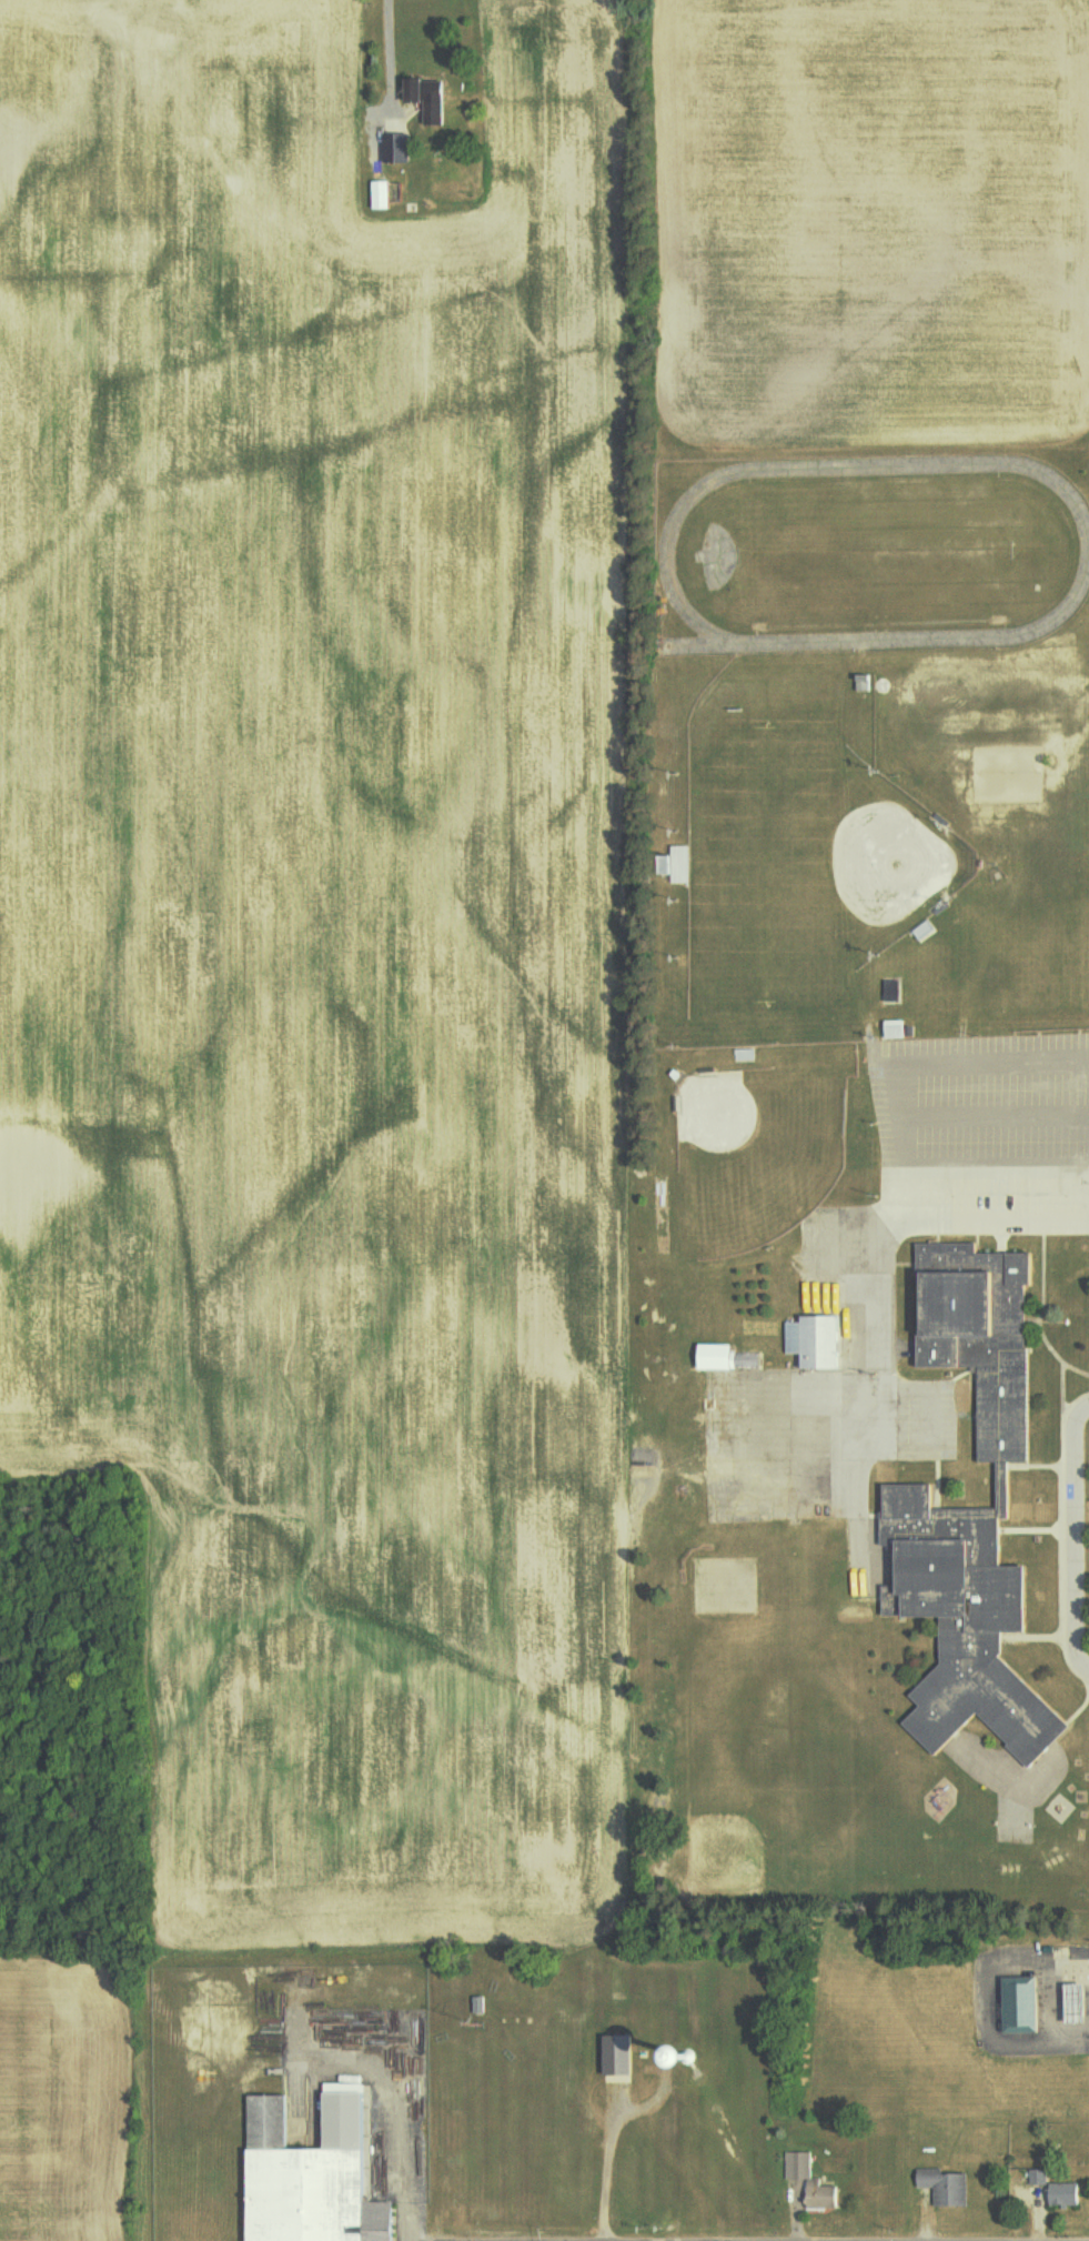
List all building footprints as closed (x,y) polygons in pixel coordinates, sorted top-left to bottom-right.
[(447,82),(411,81),(411,105),(426,106),(426,127),(446,128),(447,82)] [(408,133),(383,134),(384,164),(409,163),(408,133)] [(391,182),(374,182),(376,210),(392,210),(391,182)] [(668,856),(668,883),(688,883),(687,846),(674,846),(674,856),(668,856)] [(906,1038),(906,1020),(887,1021),(888,1039),(906,1038)] [(997,1504),(996,1468),(980,1468),(978,1371),(922,1373),(922,1335),(929,1335),(929,1276),(921,1276),(920,1240),(984,1239),(984,1252),(1038,1250),(1038,1289),(1029,1289),(1032,1465),(1011,1465),(1012,1520),(1001,1520),(1002,1566),(1031,1566),(1033,1632),(1005,1632),(1005,1655),(1001,1659),(1072,1727),(1032,1769),(1012,1749),(1016,1745),(978,1709),(935,1755),(905,1726),(922,1707),(912,1697),(942,1665),(942,1620),(907,1620),(907,1616),(883,1616),(883,1585),(900,1585),(900,1550),(879,1551),(878,1508),(884,1508),(884,1483),(940,1481),(941,1505),(997,1504)] [(786,1323),(786,1354),(805,1354),(805,1370),(842,1370),(842,1317),(804,1317),(803,1323),(786,1323)] [(735,1353),(735,1345),(703,1345),(702,1369),(761,1370),(761,1353),(735,1353)] [(1029,2034),(1029,1977),(994,1978),(995,2034),(1029,2034)] [(1056,2024),(1076,2024),(1077,1984),(1056,1984),(1056,2024)] [(636,2074),(635,2035),(608,2035),(608,2075),(636,2074)] [(382,2240),(387,2238),(385,2234),(396,2228),(396,2202),(369,2202),(368,2093),(362,2083),(328,2083),(328,2149),(288,2149),(288,2100),(285,2095),(249,2096),(249,2140),(252,2145),(253,2240),(383,2240),(382,2240)] [(839,2207),(839,2186),(820,2186),(820,2178),(811,2178),(811,2152),(785,2152),(785,2179),(808,2179),(808,2207),(839,2207)] [(967,2173),(943,2173),(943,2168),(917,2168),(918,2188),(935,2187),(935,2207),(967,2206),(967,2173)] [(1047,2169),(1029,2169),(1029,2185),(1046,2185),(1047,2169)] [(1080,2205),(1079,2182),(1048,2183),(1049,2206),(1080,2205)]
